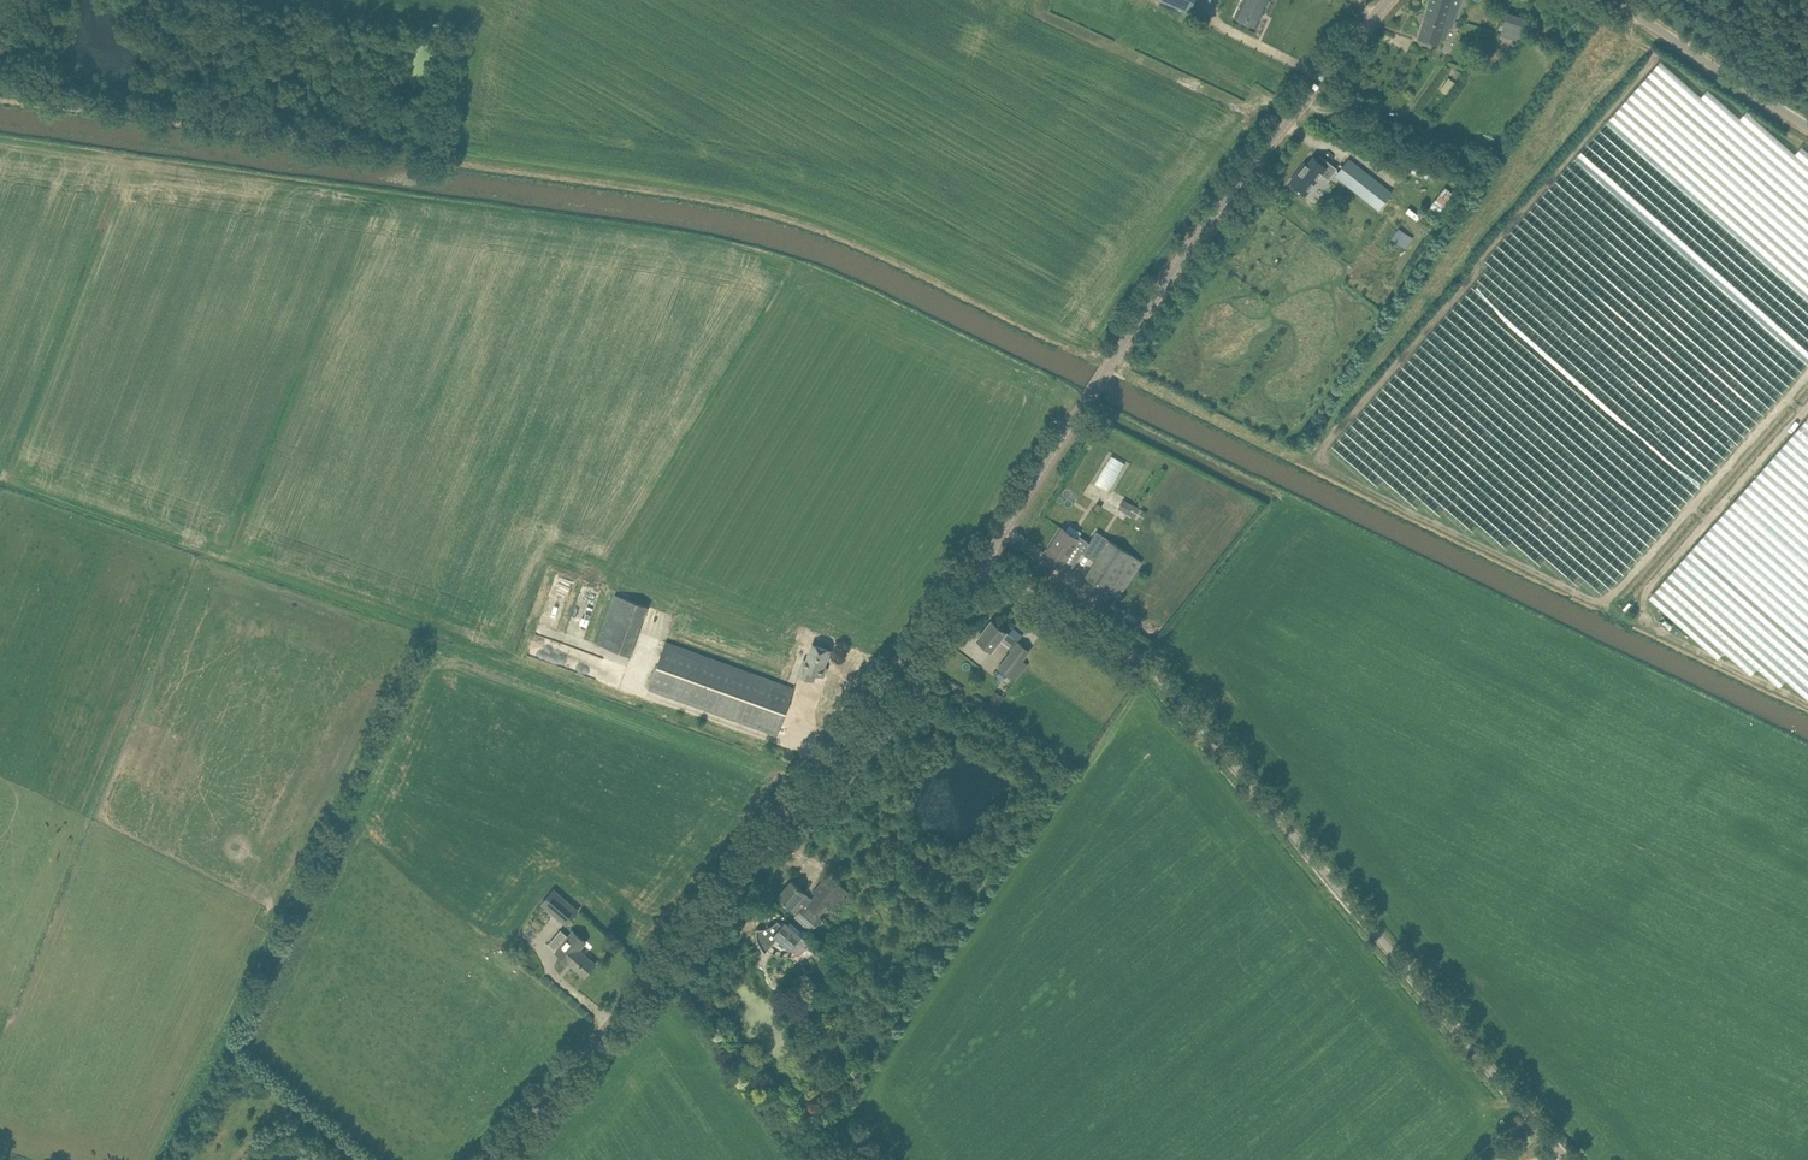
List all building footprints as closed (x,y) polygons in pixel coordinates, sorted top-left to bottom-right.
[(1190,14),(1194,6),(1198,8),(1201,1),(1198,0),(1158,0),(1190,14)] [(1234,16),(1257,27),(1269,0),(1242,0),(1234,16)] [(1426,11),(1454,20),(1460,0),(1430,0),(1426,11)] [(1454,20),(1426,11),(1418,38),(1439,44),(1441,36),(1446,38),(1449,26),(1452,27),(1454,20)] [(1499,35),(1518,41),(1526,17),(1507,11),(1499,35)] [(1446,94),(1455,82),(1449,77),(1441,90),(1446,94)] [(1294,183),(1306,192),(1321,173),(1329,179),(1338,168),(1329,162),(1326,166),(1317,159),(1311,167),(1308,165),(1294,183)] [(1349,159),(1336,175),(1371,203),(1384,186),(1349,159)] [(1413,173),(1431,176),(1433,165),(1416,161),(1413,173)] [(1433,210),(1447,216),(1458,192),(1444,186),(1433,210)] [(1123,499),(1118,508),(1141,521),(1146,511),(1135,504),(1134,505),(1123,499)] [(1093,510),(1098,513),(1103,506),(1098,503),(1093,510)] [(1048,551),(1064,562),(1064,561),(1073,567),(1083,552),(1096,560),(1086,576),(1118,597),(1142,561),(1097,531),(1090,542),(1080,535),(1078,538),(1063,528),(1058,535),(1059,536),(1049,551),(1048,551)] [(649,606),(615,594),(597,643),(631,655),(649,606)] [(1013,648),(999,667),(1015,680),(1028,664),(1022,660),(1030,650),(1006,632),(1006,631),(992,621),(978,639),(992,650),(1001,639),(1013,648)] [(550,628),(547,634),(571,643),(573,636),(550,628)] [(794,688),(666,643),(649,689),(778,735),(794,688)] [(799,674),(814,680),(816,673),(821,675),(830,649),(813,643),(806,664),(803,663),(799,674)] [(1002,694),(995,690),(989,701),(996,705),(1002,694)] [(829,905),(838,912),(854,894),(829,872),(813,891),(816,893),(829,905)] [(819,915),(829,905),(816,893),(811,898),(792,880),(778,896),(796,911),(794,914),(812,929),(822,917),(819,915)] [(578,910),(554,889),(542,903),(566,924),(578,910)] [(783,924),(778,919),(775,922),(773,923),(772,924),(768,926),(766,927),(763,928),(759,928),(757,927),(757,932),(757,937),(758,940),(760,944),(761,946),(762,948),(766,952),(779,938),(798,955),(809,942),(785,921),(783,924)] [(573,930),(556,951),(585,976),(596,963),(580,949),(586,941),(573,930)] [(816,1016),(807,1022),(814,1031),(822,1025),(816,1016)]
